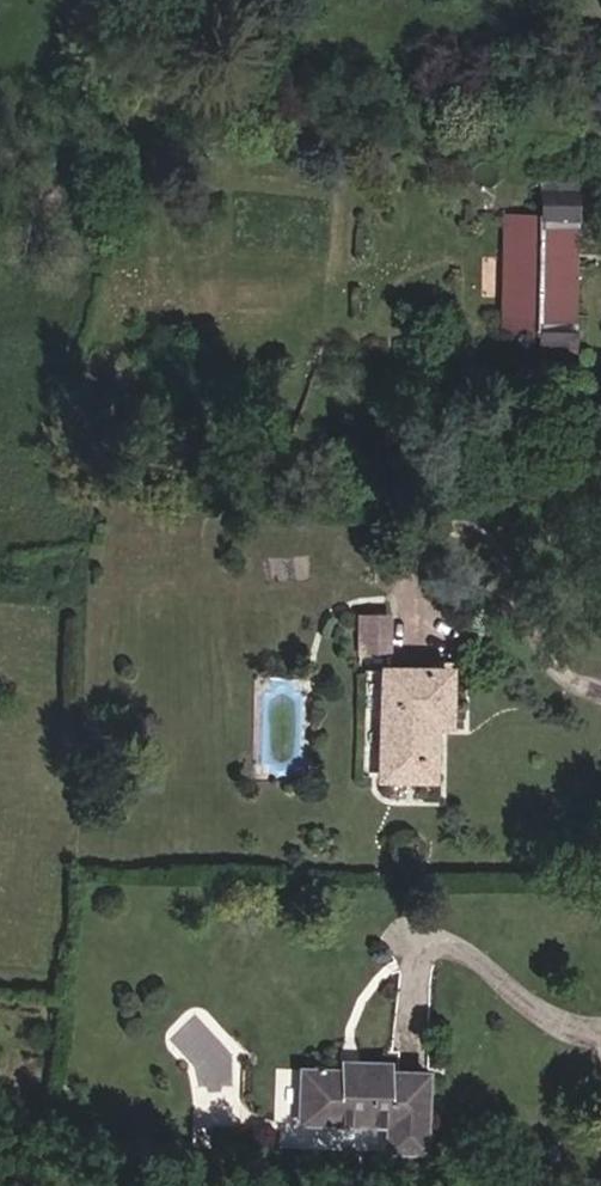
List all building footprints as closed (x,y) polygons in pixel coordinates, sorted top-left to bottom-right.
[(573,221),(574,186),(535,185),(534,214),(508,214),(505,316),(531,317),(530,349),(570,350),(572,252),(554,252),(554,221),(573,221)] [(572,252),(573,221),(554,221),(554,252),(572,252)] [(389,653),(389,617),(359,618),(359,653),(389,653)] [(447,722),(447,672),(382,671),(381,778),(431,779),(432,722),(447,722)] [(585,854),(593,837),(585,834),(577,850),(585,854)] [(600,859),(600,841),(593,837),(585,854),(600,861),(600,859)] [(423,1152),(426,1074),(387,1073),(387,1064),(341,1062),(340,1071),(299,1069),(297,1122),(386,1125),(385,1150),(423,1152)]
